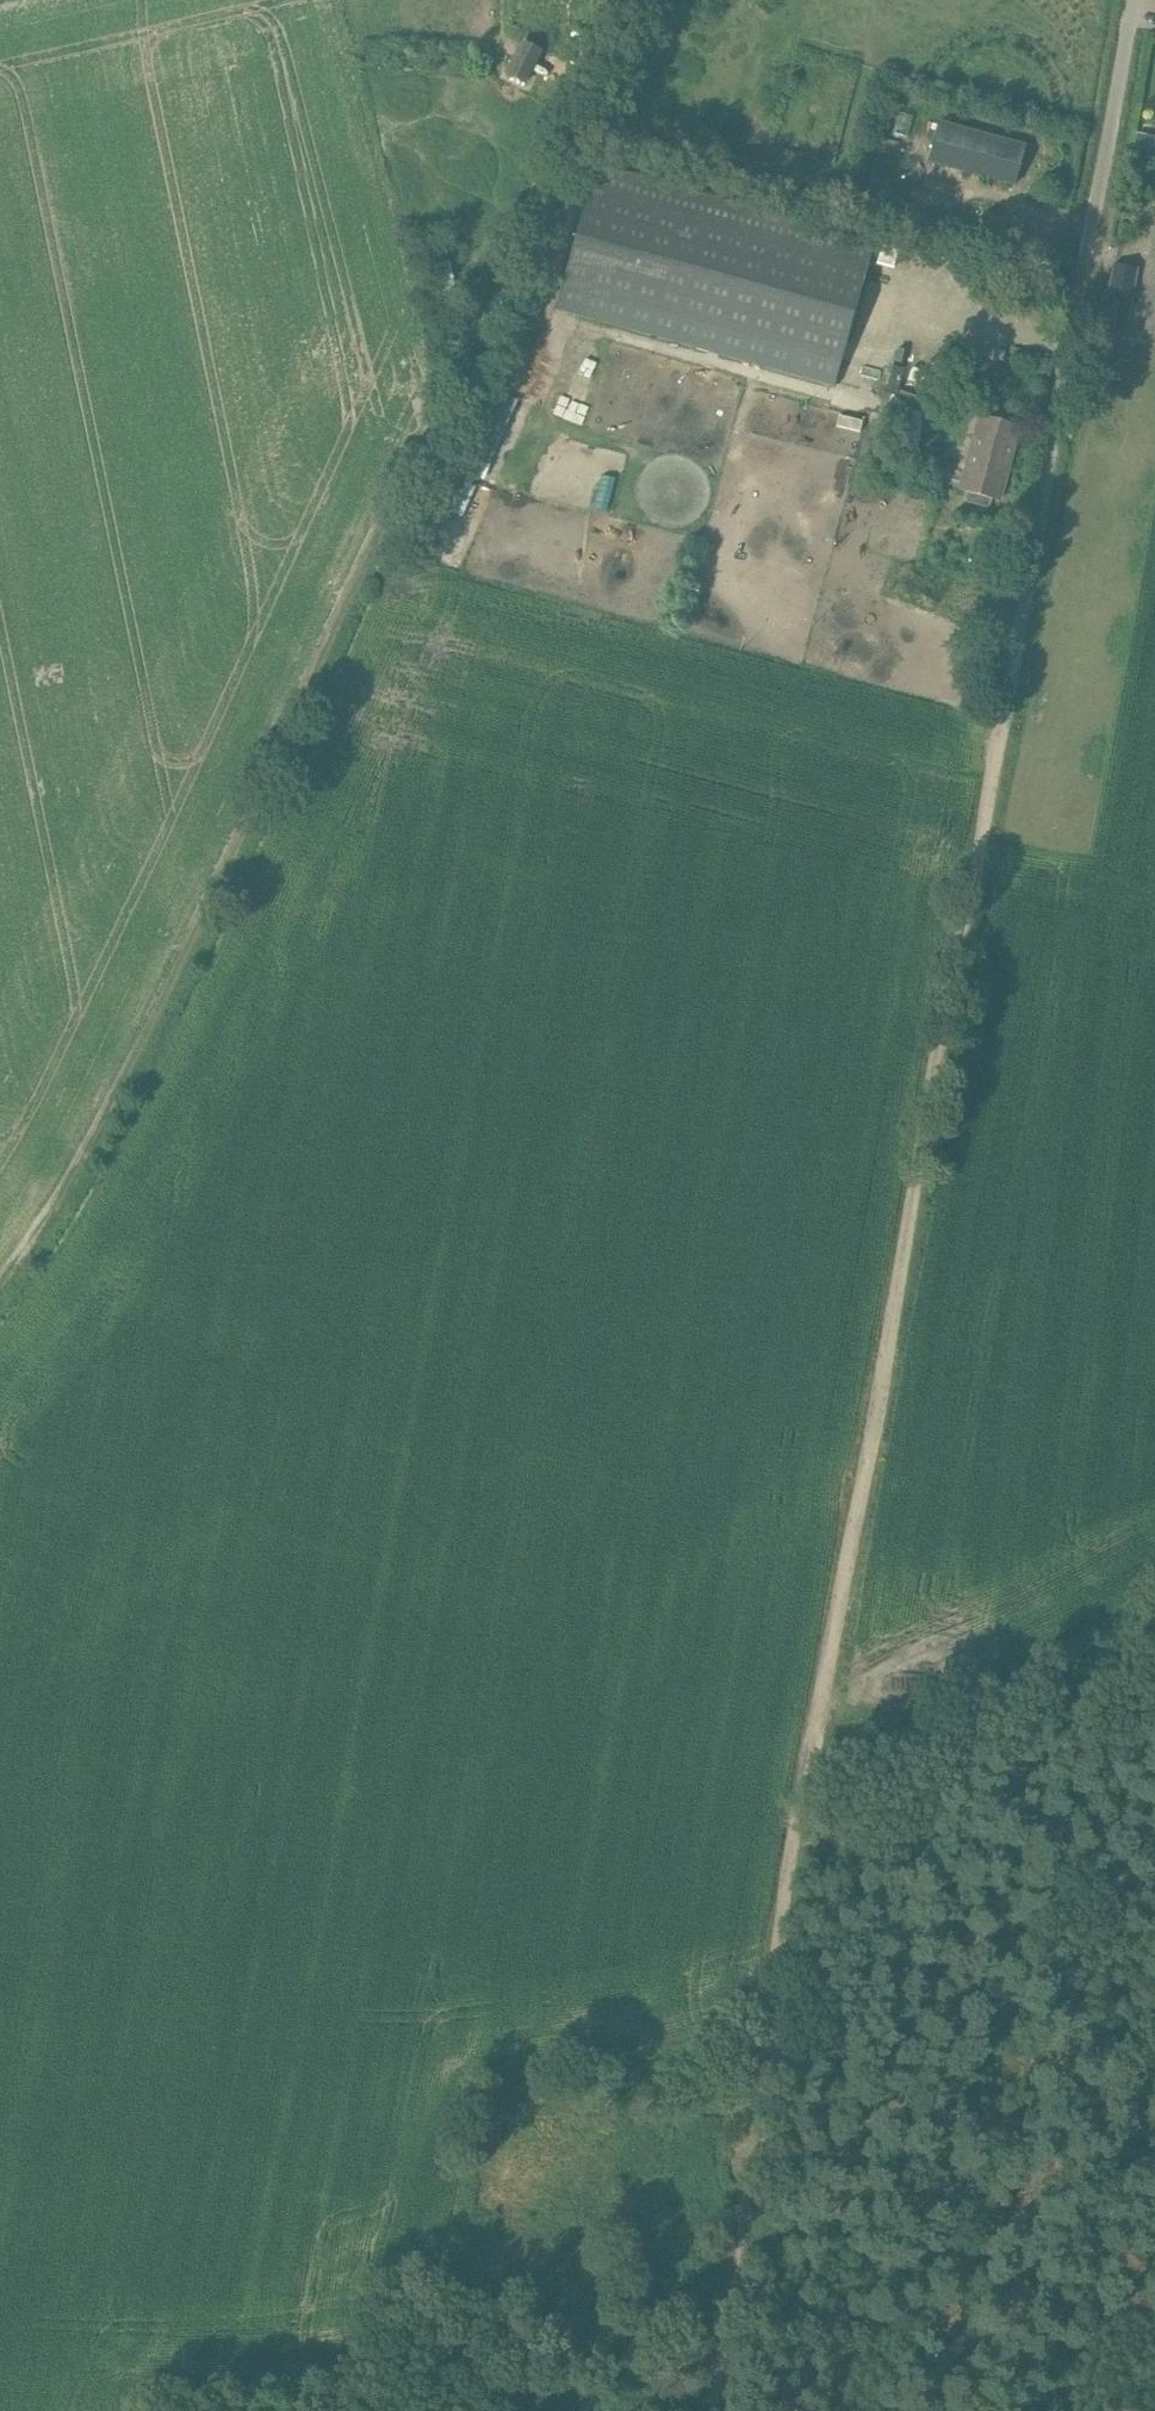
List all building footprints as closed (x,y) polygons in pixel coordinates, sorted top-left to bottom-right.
[(541,52),(523,43),(507,73),(526,83),(541,52)] [(1025,145),(940,122),(929,161),(1014,184),(1025,145)] [(946,407),(948,407),(984,274),(626,176),(589,309),(591,310),(593,305),(947,402),(946,407)] [(855,191),(829,184),(825,200),(851,207),(855,191)] [(450,260),(429,265),(440,310),(461,304),(450,260)] [(1138,268),(1114,263),(1101,329),(1125,333),(1138,268)] [(519,399),(494,388),(464,454),(489,465),(519,399)] [(1019,427),(981,416),(960,489),(968,491),(966,498),(968,501),(986,507),(990,505),(992,498),(999,500),(1019,427)]
